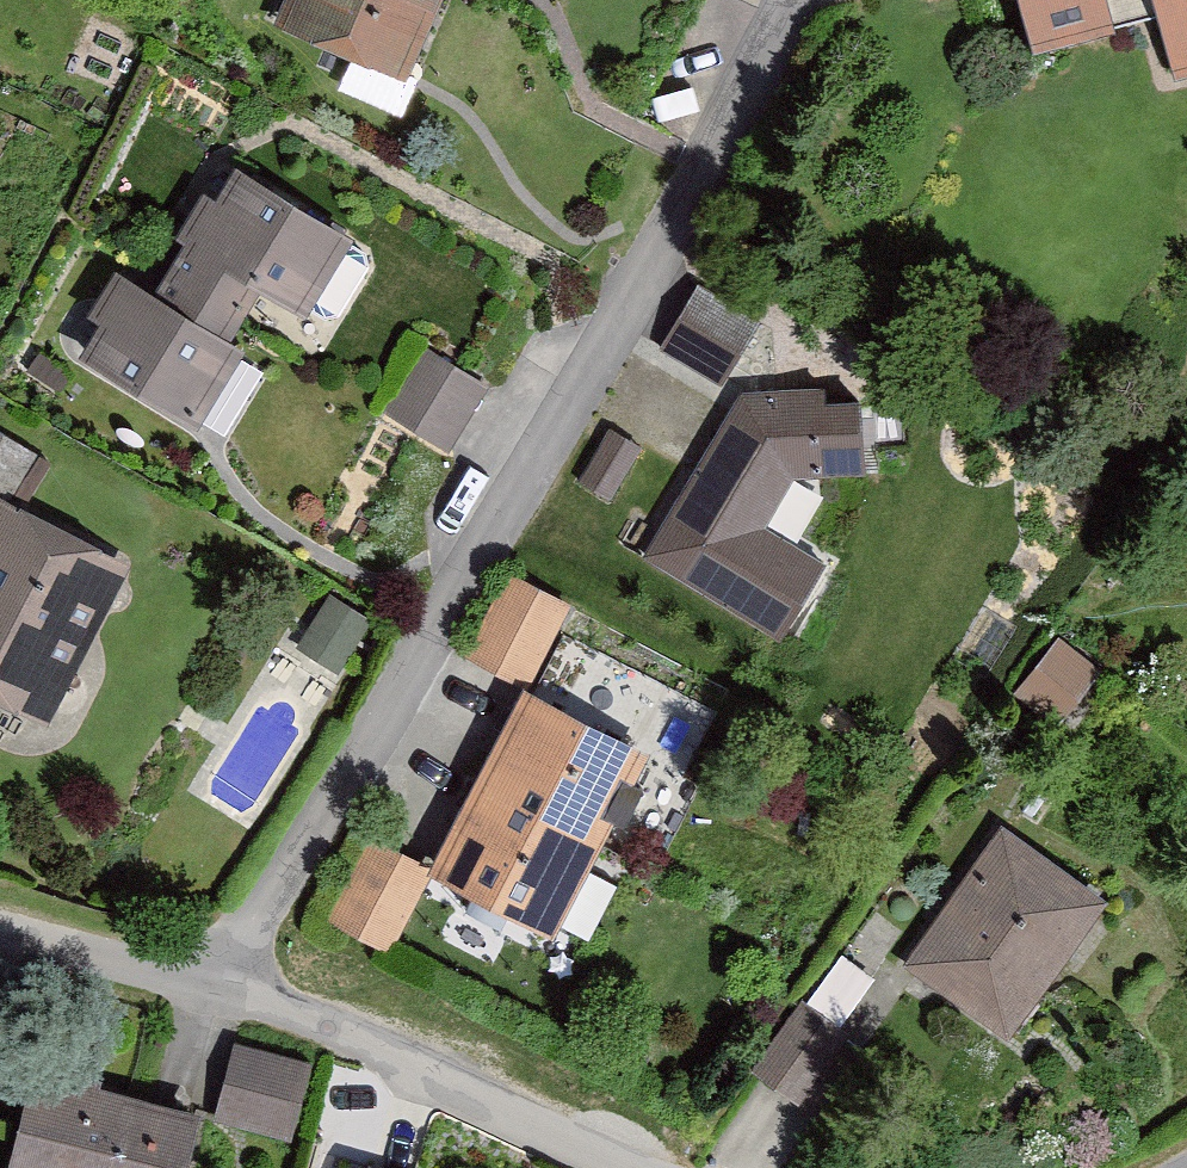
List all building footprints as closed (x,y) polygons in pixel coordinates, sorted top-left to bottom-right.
[(271,22),(413,84),(450,0),(280,0),(271,22)] [(1044,73),(1164,41),(1182,106),(1186,105),(1186,0),(1024,0),(1044,73)] [(201,264),(187,288),(261,333),(272,316),(326,347),(376,261),(253,190),(234,223),(215,212),(189,257),(201,264)] [(261,333),(187,288),(171,316),(127,289),(98,338),(114,348),(95,379),(214,451),(261,373),(243,363),(261,333)] [(707,308),(669,370),(730,407),(768,345),(707,308)] [(433,366),(397,429),(463,467),(499,403),(433,366)] [(836,430),(835,409),(757,411),(657,581),(793,661),(840,582),(776,544),(806,494),(875,492),(873,429),(836,430)] [(11,503),(37,454),(0,434),(0,498),(11,503)] [(614,443),(582,494),(619,517),(651,466),(614,443)] [(45,729),(132,569),(11,503),(0,498),(0,705),(45,729)] [(522,589),(473,672),(534,707),(583,624),(522,589)] [(338,608),(307,657),(352,686),(383,637),(338,608)] [(1072,652),(1024,707),(1067,744),(1115,689),(1072,652)] [(625,755),(543,711),(500,795),(622,860),(634,840),(646,847),(664,813),(652,807),(675,765),(632,742),(625,755)] [(622,860),(500,795),(451,888),(570,951),(591,911),(609,920),(625,890),(610,882),(622,860)] [(1016,843),(916,979),(1024,1057),(1125,921),(1016,843)] [(373,847),(328,928),(397,966),(442,884),(373,847)] [(846,1020),(872,967),(836,949),(810,1002),(846,1020)] [(809,1018),(762,1080),(811,1117),(858,1055),(809,1018)] [(322,1071),(244,1051),(223,1129),(301,1149),(322,1071)] [(215,1128),(114,1103),(116,1095),(45,1078),(22,1167),(205,1167),(215,1128)]
